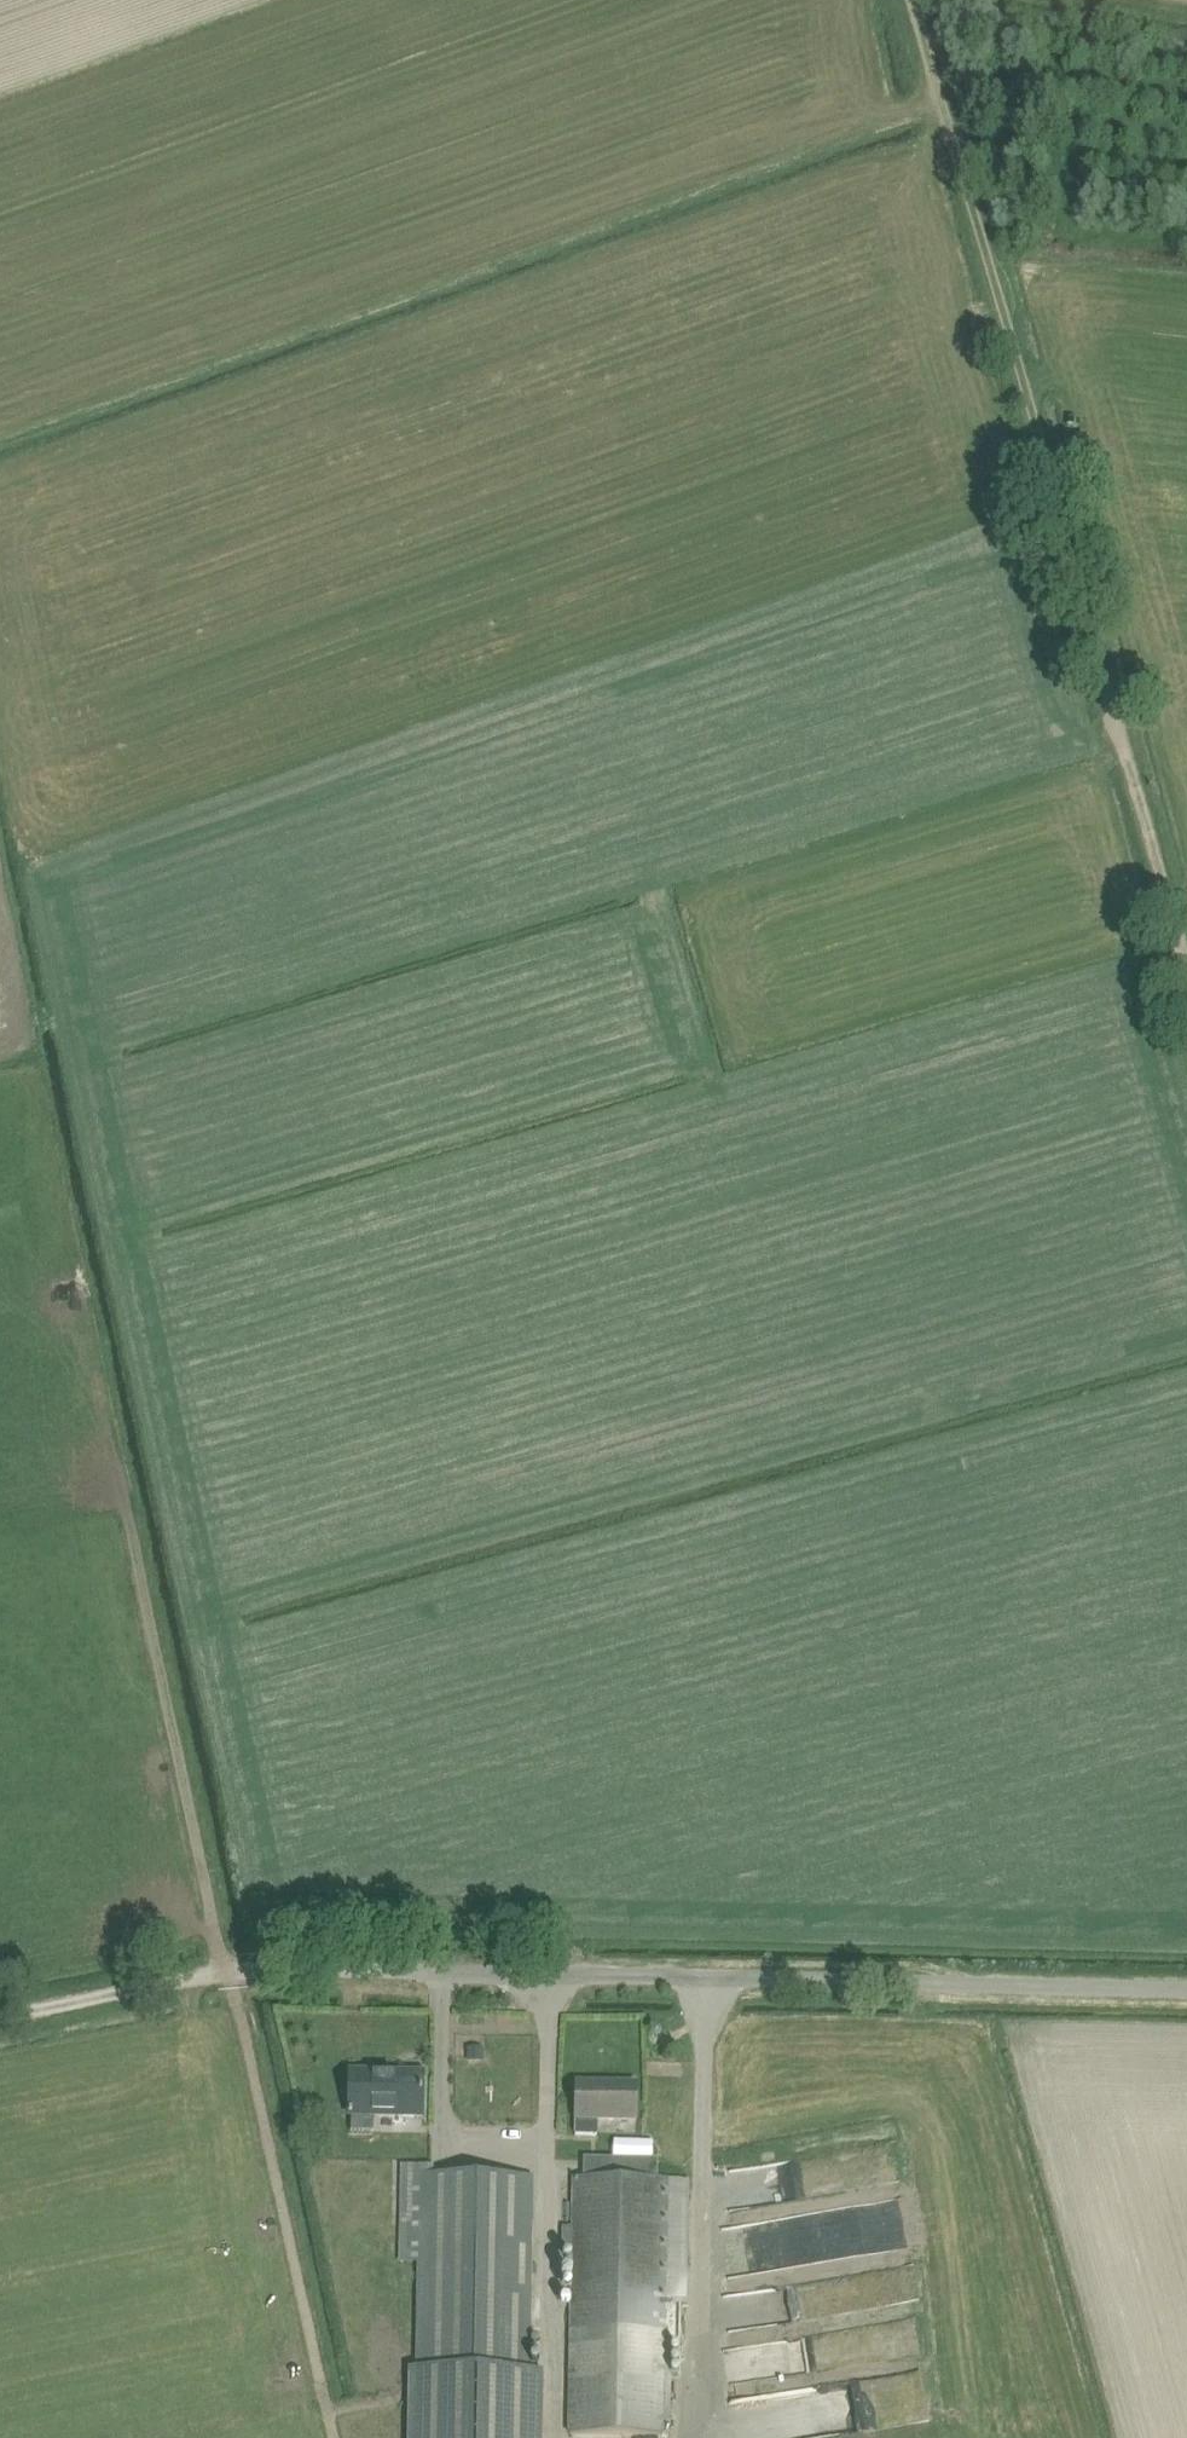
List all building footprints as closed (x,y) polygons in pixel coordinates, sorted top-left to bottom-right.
[(350,2096),(350,2114),(351,2114),(351,2132),(374,2132),(374,2115),(399,2115),(423,2116),(424,2073),(351,2072),(350,2096)] [(599,2118),(637,2119),(637,2082),(577,2082),(576,2134),(598,2135),(599,2118)] [(570,2434),(662,2436),(664,2320),(687,2321),(689,2180),(660,2179),(660,2165),(581,2163),(581,2178),(575,2178),(570,2434)] [(402,2264),(421,2264),(419,2372),(405,2371),(405,2437),(541,2437),(543,2374),(529,2372),(533,2177),(434,2175),(434,2165),(404,2165),(402,2264)]
